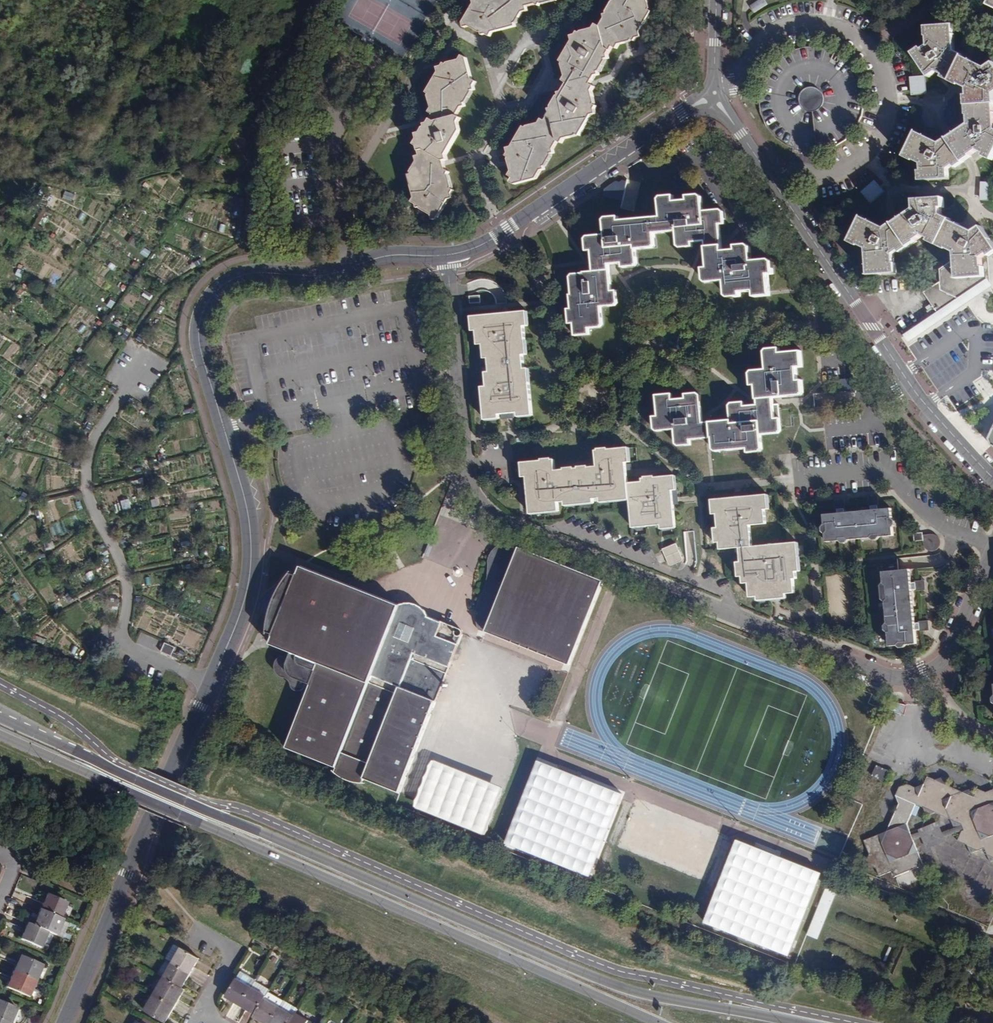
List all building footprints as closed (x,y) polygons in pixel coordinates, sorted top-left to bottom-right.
[(334,19),(357,32),(363,36),(361,39),(372,45),(374,42),(382,47),(403,59),(438,0),(346,0),(334,19)] [(518,0),(471,0),(472,5),(461,25),(462,28),(467,27),(479,34),(482,36),(484,35),(490,39),(493,33),(514,29),(514,24),(520,14),(526,11),(525,6),(518,0)] [(609,52),(611,48),(615,50),(618,45),(626,43),(628,43),(629,42),(631,40),(634,42),(636,39),(640,38),(639,33),(651,13),(648,11),(649,9),(647,0),(612,0),(613,2),(611,2),(605,12),(606,14),(602,15),(604,20),(598,28),(604,49),(609,52)] [(754,13),(767,5),(764,0),(759,0),(750,5),(754,13)] [(606,56),(609,52),(604,49),(598,28),(594,26),(592,30),(590,31),(580,33),(579,35),(577,33),(576,33),(574,36),(572,37),(570,38),(571,42),(559,63),(562,65),(561,66),(564,77),(562,82),(566,85),(587,79),(591,81),(594,78),(597,76),(597,73),(598,72),(605,62),(604,60),(607,59),(606,56)] [(954,26),(923,28),(923,39),(926,39),(926,47),(922,50),(919,48),(909,55),(927,80),(935,75),(940,77),(939,81),(948,86),(961,60),(962,58),(959,56),(955,53),(954,26)] [(815,48),(799,51),(784,58),(773,70),(766,80),(762,96),(763,111),(767,125),(775,137),(787,147),(793,149),(800,153),(812,155),(819,154),(824,154),(836,151),(847,145),(857,135),(865,121),(868,106),(868,91),(862,76),(853,64),(843,56),(828,50),(815,48)] [(431,116),(428,120),(432,123),(454,117),(460,109),(464,108),(463,104),(465,104),(471,94),(471,92),(473,91),(472,87),(474,83),(470,80),(464,59),(460,57),(457,61),(446,64),(444,66),(442,64),(440,66),(439,68),(436,69),(436,74),(425,94),(426,96),(430,108),(427,113),(431,116)] [(961,60),(948,86),(952,87),(967,92),(966,96),(963,99),(964,109),(992,107),(992,65),(984,70),(961,60)] [(588,81),(565,86),(563,89),(560,94),(557,94),(557,97),(555,98),(549,108),(550,110),(547,111),(548,115),(546,118),(551,121),(556,142),(560,145),(563,140),(573,138),(575,136),(578,138),(590,117),(594,116),(594,111),(596,108),(593,106),(594,104),(590,93),(593,88),(589,86),(591,83),(588,81)] [(964,109),(966,127),(955,135),(952,137),(946,141),(962,165),(967,161),(976,155),(981,158),(980,160),(991,165),(992,160),(992,107),(964,109)] [(415,148),(417,152),(421,151),(441,163),(445,161),(443,156),(458,132),(456,124),(458,119),(454,117),(432,123),(428,120),(426,123),(425,125),(422,126),(423,128),(421,129),(420,131),(418,134),(414,135),(415,140),(412,146),(415,148)] [(551,121),(546,118),(543,122),(540,120),(538,124),(526,127),(525,129),(522,127),(510,148),(505,149),(506,154),(506,155),(504,157),(508,159),(506,161),(507,163),(507,165),(510,173),(507,177),(512,179),(508,183),(513,185),(535,180),(539,172),(542,171),(542,168),(544,168),(553,154),(552,150),(556,142),(551,121)] [(962,165),(946,141),(937,145),(933,142),(914,133),(900,160),(918,167),(918,171),(915,173),(917,185),(949,181),(948,171),(952,169),(952,171),(962,165)] [(421,151),(417,152),(418,157),(414,158),(415,162),(409,172),(409,175),(406,176),(413,199),(410,203),(414,205),(415,207),(415,209),(419,208),(420,210),(429,216),(430,221),(436,220),(446,201),(452,200),(450,195),(452,191),(449,190),(451,188),(448,176),(446,176),(447,173),(444,169),(442,165),(441,163),(421,151)] [(627,181),(623,180),(614,186),(614,198),(623,201),(627,181)] [(874,180),(860,192),(870,204),(884,192),(874,180)] [(701,226),(700,213),(700,199),(698,197),(685,198),(685,202),(671,204),(671,198),(660,198),(656,202),(658,218),(616,224),(616,219),(604,219),(601,221),(603,236),(587,237),(583,241),(584,254),(591,254),(591,260),(592,261),(593,273),(608,272),(607,266),(613,266),(616,266),(621,265),(621,269),(633,268),(637,264),(635,251),(651,250),(654,246),(653,236),(674,234),(673,229),(701,226)] [(901,221),(892,228),(908,252),(915,247),(914,244),(917,242),(920,240),(927,243),(926,246),(936,250),(949,225),(950,223),(940,219),(941,212),(943,212),(942,201),(912,204),(912,213),(901,221)] [(674,234),(676,250),(679,251),(690,249),(690,244),(700,243),(703,243),(703,250),(720,248),(721,248),(720,241),(718,227),(724,227),(723,213),(720,211),(700,213),(701,226),(673,229),(674,234)] [(892,228),(890,226),(882,230),(859,219),(846,246),(863,254),(865,280),(895,278),(893,258),(897,255),(899,258),(904,255),(908,252),(892,228)] [(949,225),(936,250),(950,255),(953,256),(953,261),(942,267),(939,269),(941,282),(924,293),(938,312),(987,281),(990,283),(989,261),(992,257),(992,249),(980,230),(971,235),(965,232),(949,225)] [(720,248),(703,250),(704,252),(704,256),(705,268),(703,270),(700,273),(701,283),(705,285),(721,285),(723,299),(727,301),(739,301),(737,295),(751,294),(752,300),(768,298),(768,296),(768,293),(766,278),(771,278),(770,264),(768,262),(750,263),(749,248),(745,247),(733,249),(733,253),(726,253),(720,254),(720,248)] [(608,275),(608,272),(593,273),(591,274),(588,274),(571,276),(569,279),(570,295),(568,296),(570,311),(566,311),(567,325),(572,325),(573,337),(588,336),(588,330),(598,330),(601,325),(599,309),(614,308),(617,305),(616,291),(610,292),(608,275)] [(476,294),(469,295),(470,303),(481,302),(480,294),(476,294)] [(486,361),(487,368),(522,363),(521,357),(526,356),(522,328),(526,327),(525,313),(469,319),(470,333),(475,333),(476,347),(481,346),(482,361),(486,361)] [(778,350),(765,352),(763,354),(764,372),(750,373),(748,377),(750,390),(753,389),(754,398),(754,400),(755,402),(756,402),(772,402),(773,401),(782,401),(799,399),(803,395),(801,381),(796,382),(796,372),(801,371),(800,353),(778,356),(778,350)] [(523,370),(522,363),(487,368),(487,373),(483,374),(485,387),(480,388),(482,422),(498,421),(497,416),(508,415),(510,415),(514,415),(516,415),(516,419),(531,418),(526,369),(523,370)] [(710,439),(709,425),(702,425),(701,417),(701,415),(699,397),(696,395),(684,396),(684,401),(671,402),(670,396),(654,397),(656,418),(651,418),(652,430),(655,433),(673,431),(674,445),(676,447),(690,447),(689,441),(706,440),(708,440),(710,439)] [(772,405),(772,402),(756,402),(757,407),(743,408),(742,403),(730,405),(729,407),(730,423),(713,424),(711,425),(709,425),(710,439),(711,451),(715,454),(746,452),(747,456),(759,455),(761,451),(761,437),(777,436),(782,432),(779,407),(779,404),(772,405)] [(595,469),(575,470),(578,508),(592,506),(591,500),(599,499),(599,506),(628,502),(626,485),(625,476),(625,474),(624,472),(623,465),(628,465),(627,450),(594,453),(595,469)] [(578,508),(575,470),(552,472),(552,459),(520,464),(520,477),(520,481),(525,481),(526,490),(527,517),(557,514),(557,503),(562,503),(562,508),(578,508)] [(666,530),(675,528),(672,503),(672,501),(671,498),(671,493),(676,492),(673,477),(640,479),(641,483),(626,485),(628,502),(631,529),(658,527),(659,531),(662,530),(666,530)] [(738,550),(751,549),(749,528),(764,526),(763,512),(767,511),(765,497),(710,503),(711,517),(715,517),(716,522),(716,524),(717,527),(717,530),(713,530),(714,544),(719,543),(718,552),(738,550)] [(128,499),(120,502),(123,512),(131,509),(128,499)] [(870,511),(857,512),(860,542),(869,541),(873,543),(877,543),(881,539),(893,538),(892,530),(895,525),(894,522),(892,520),(891,509),(878,510),(877,505),(873,506),(870,507),(870,511)] [(836,514),(823,516),(823,527),(821,530),(821,535),(823,536),(824,544),(838,545),(843,546),(847,546),(849,543),(860,542),(857,512),(845,514),(844,508),(840,509),(836,509),(836,514)] [(923,533),(914,534),(915,542),(920,542),(922,547),(924,549),(927,551),(931,552),(933,552),(936,548),(938,545),(938,542),(936,537),(935,536),(931,535),(928,534),(923,535),(923,533)] [(606,579),(511,541),(506,542),(501,543),(494,549),(490,553),(489,557),(488,573),(487,581),(484,591),(481,596),(477,607),(476,614),(478,628),(511,641),(572,665),(606,579)] [(676,543),(662,550),(670,565),(673,566),(681,561),(683,557),(676,543)] [(751,549),(738,550),(739,565),(735,566),(737,580),(741,580),(743,586),(747,586),(749,599),(755,600),(756,603),(775,602),(778,602),(781,602),(785,602),(784,597),(794,596),(793,583),(796,581),(795,575),(799,574),(797,545),(751,549)] [(400,793),(459,644),(445,638),(450,624),(429,616),(428,613),(425,608),(423,606),(418,603),(414,602),(408,602),(403,603),(400,605),(301,566),(298,576),(291,573),(283,584),(279,589),(274,602),(270,614),(268,623),(268,632),(274,634),(272,639),(270,644),(293,652),(291,655),(288,654),(282,655),(279,657),(277,659),(275,664),(275,667),(276,671),(277,673),(281,676),(287,679),(289,681),(291,687),(294,689),(297,691),(301,691),(305,689),(308,682),(311,683),(286,748),(336,768),(334,772),(335,773),(345,780),(349,781),(357,783),(363,784),(365,779),(400,793)] [(916,583),(910,582),(909,570),(899,571),(882,573),(883,585),(880,588),(881,601),(884,604),(886,619),(914,616),(911,591),(917,591),(916,584),(916,583)] [(85,574),(89,583),(96,579),(92,571),(85,574)] [(914,616),(886,619),(886,625),(883,629),(883,633),(886,637),(888,650),(897,649),(900,651),(904,651),(907,648),(917,647),(915,632),(919,631),(919,627),(918,624),(914,623),(914,616)] [(464,629),(450,624),(445,638),(459,644),(464,629)] [(160,653),(171,657),(175,648),(164,643),(160,653)] [(538,757),(504,842),(588,875),(622,791),(538,757)] [(502,790),(433,762),(417,800),(414,809),(483,837),(502,790)] [(887,769),(874,764),(870,775),(883,780),(887,769)] [(887,831),(864,840),(871,853),(866,864),(876,868),(880,876),(893,872),(897,876),(924,865),(915,840),(913,835),(908,824),(917,803),(925,806),(929,815),(937,812),(952,819),(956,828),(964,825),(966,831),(963,831),(959,841),(968,845),(972,854),(986,849),(991,862),(992,862),(992,789),(975,796),(971,788),(963,790),(948,784),(944,776),(935,779),(928,776),(924,783),(926,787),(918,790),(916,787),(915,787),(907,783),(899,786),(896,796),(899,803),(894,815),(897,822),(893,829),(887,831)] [(719,836),(635,802),(618,845),(702,879),(719,836)] [(894,815),(887,831),(893,829),(897,822),(894,815)] [(920,830),(921,833),(923,837),(927,848),(946,842),(945,838),(943,833),(939,823),(920,830)] [(943,833),(945,838),(963,831),(966,831),(964,825),(956,828),(943,833)] [(39,909),(59,918),(66,901),(47,893),(39,909)] [(62,919),(59,918),(39,909),(37,915),(35,919),(30,916),(27,923),(47,931),(55,935),(62,919)] [(47,931),(27,923),(20,939),(40,947),(43,941),(47,933),(47,931)] [(53,935),(47,933),(43,941),(49,944),(53,935)] [(170,963),(179,948),(171,944),(163,958),(170,963)] [(265,951),(255,945),(252,950),(262,956),(265,951)] [(170,963),(189,974),(194,964),(191,962),(194,956),(179,948),(170,963)] [(13,971),(35,981),(42,964),(20,955),(13,971)] [(283,960),(279,958),(275,964),(280,967),(283,960)] [(286,960),(279,972),(281,973),(284,968),(286,969),(290,962),(286,960)] [(182,984),(189,974),(170,963),(161,978),(165,980),(176,987),(179,982),(182,984)] [(228,999),(239,1006),(250,987),(254,981),(255,979),(240,970),(236,978),(235,979),(226,993),(231,995),(228,999)] [(35,981),(13,971),(6,987),(28,996),(35,981)] [(160,988),(165,980),(161,978),(157,986),(160,988)] [(157,986),(152,995),(173,1007),(179,996),(176,994),(179,989),(176,987),(165,980),(160,988),(157,986)] [(250,987),(265,996),(268,991),(268,990),(254,981),(250,987)] [(265,996),(250,987),(239,1006),(249,1011),(252,1007),(256,1010),(263,998),(265,996)] [(278,1007),(282,1000),(268,991),(265,996),(263,998),(278,1007)] [(173,1007),(152,995),(147,1003),(150,1005),(145,1014),(159,1022),(163,1016),(167,1018),(173,1007)] [(263,998),(256,1010),(255,1013),(259,1016),(257,1019),(263,1022),(269,1022),(278,1007),(263,998)] [(297,1008),(282,1000),(278,1007),(293,1015),(294,1013),(297,1008)] [(7,1022),(10,1022),(17,1008),(0,1001),(0,1020),(7,1022)] [(269,1022),(288,1022),(293,1015),(278,1007),(269,1022)] [(288,1022),(311,1022),(294,1013),(293,1015),(288,1022)]
